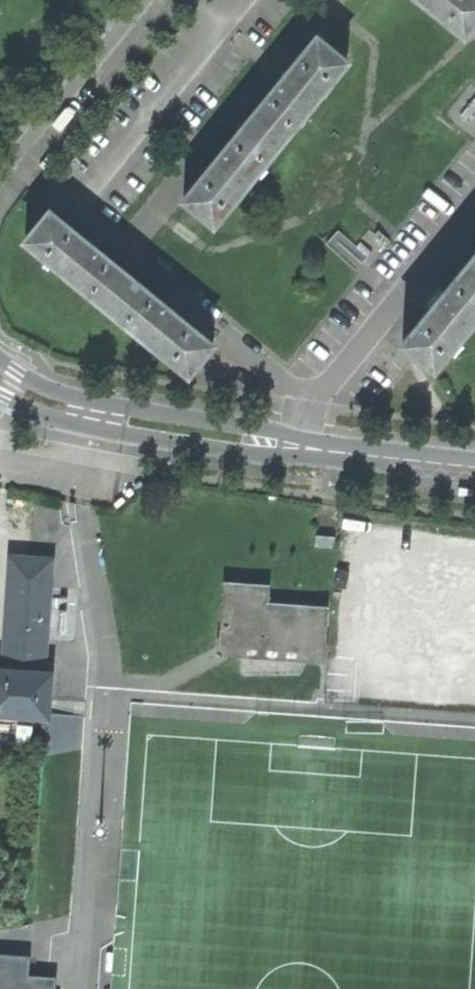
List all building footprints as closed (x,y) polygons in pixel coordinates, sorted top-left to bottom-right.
[(467,32),(474,23),(474,0),(429,0),(467,32)] [(282,79),(253,114),(283,139),(350,57),(319,32),(291,67),(289,65),(284,70),(279,76),(282,79)] [(188,195),(217,219),(283,139),(253,114),(226,148),(224,146),(219,153),(214,158),(217,160),(188,195)] [(190,366),(214,337),(180,309),(182,307),(176,301),(171,298),(169,300),(98,241),(99,239),(93,234),(89,230),(87,232),(52,203),(28,232),(190,366)] [(440,359),(474,316),(474,253),(448,287),(445,285),(439,293),(434,299),(437,301),(410,335),(440,359)] [(459,486),(458,495),(474,495),(474,487),(459,486)] [(354,529),(355,578),(386,577),(386,567),(419,567),(418,528),(354,529)] [(16,551),(8,663),(50,666),(58,554),(38,553),(31,552),(16,551)] [(221,653),(321,662),(325,608),(267,603),(268,586),(227,583),(221,653)] [(39,711),(54,712),(57,666),(50,666),(8,663),(0,663),(0,708),(39,711)] [(39,711),(0,708),(0,740),(37,742),(39,711)] [(53,945),(26,944),(25,958),(53,958),(53,945)]
